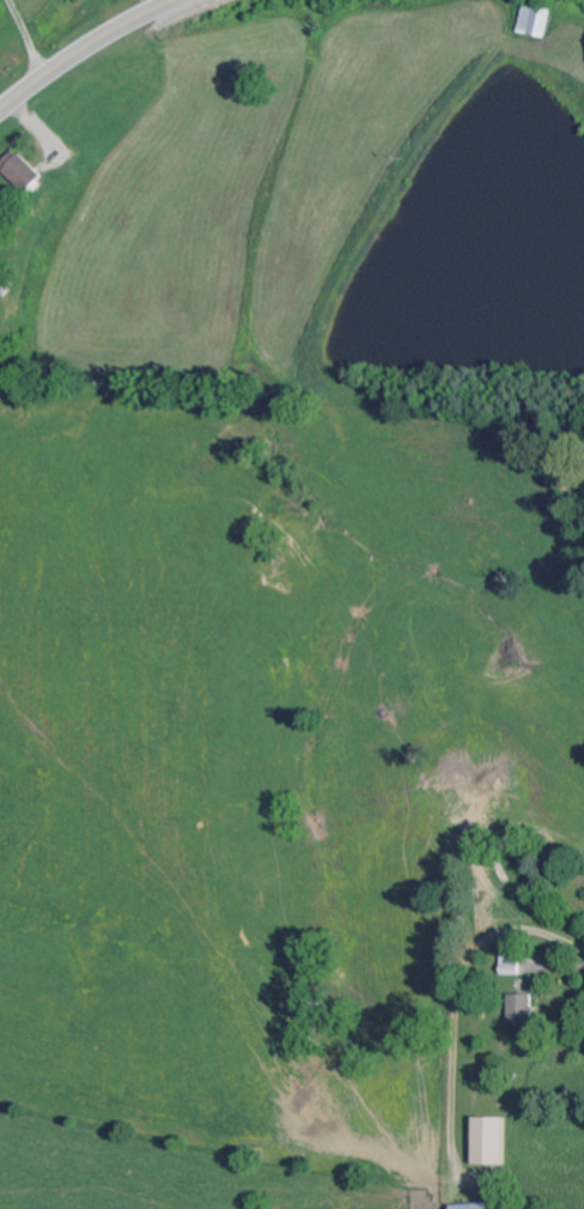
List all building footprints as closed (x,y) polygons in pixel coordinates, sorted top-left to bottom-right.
[(520,33),(548,39),(554,11),(526,5),(520,33)] [(30,193),(46,176),(17,149),(2,167),(30,193)] [(510,1024),(535,1025),(536,996),(510,996),(510,1024)] [(509,1119),(475,1119),(475,1167),(509,1166),(509,1119)]
